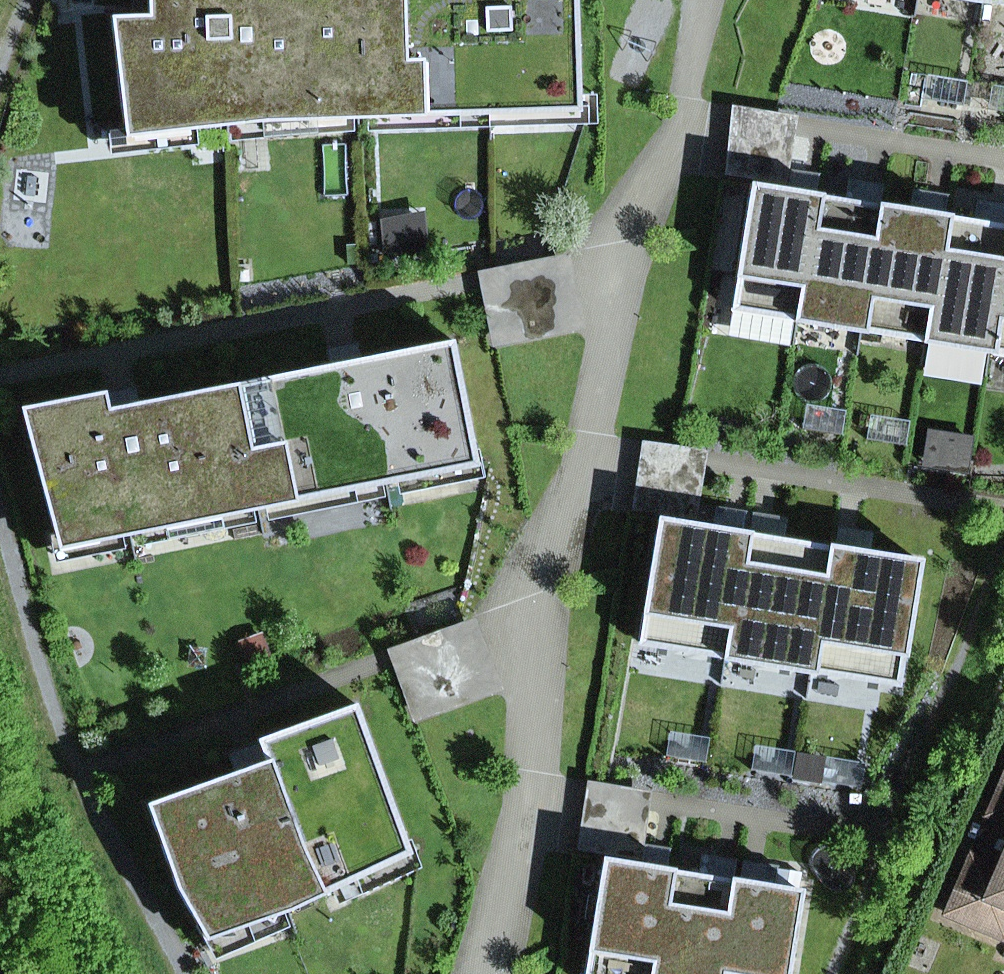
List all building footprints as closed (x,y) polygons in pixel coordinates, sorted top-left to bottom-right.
[(576,0),(147,0),(148,14),(110,15),(123,121),(187,114),(189,129),(195,129),(229,125),(267,121),(266,107),(309,106),(310,119),(351,118),(366,118),(407,116),(407,103),(450,101),(451,115),(487,114),(488,114),(542,112),(542,99),(579,98),(576,0)] [(923,99),(962,106),(966,81),(927,74),(923,99)] [(1003,112),(1003,87),(991,85),(987,109),(1003,112)] [(488,127),(597,124),(596,97),(579,98),(542,99),(542,112),(488,114),(488,127)] [(366,131),(487,127),(487,114),(451,115),(450,101),(407,103),(407,116),(366,118),(366,131)] [(230,141),(352,131),(351,118),(310,119),(309,106),(266,107),(267,121),(229,125),(230,141)] [(109,154),(197,145),(195,129),(189,129),(187,114),(123,121),(124,132),(107,134),(109,154)] [(790,169),(787,190),(816,194),(819,174),(790,169)] [(880,205),(883,184),(848,178),(845,199),(880,205)] [(750,184),(730,310),(731,310),(795,321),(796,321),(816,194),(787,190),(750,184)] [(944,215),(947,194),(913,189),(909,209),(944,215)] [(816,194),(796,321),(860,331),(881,205),(880,205),(845,199),(816,194)] [(977,199),(973,220),(1003,225),(1003,203),(977,199)] [(881,205),(860,331),(924,342),(945,215),(944,215),(909,209),(881,205)] [(390,256),(429,248),(422,213),(383,221),(390,256)] [(924,342),(989,352),(1003,256),(1003,225),(973,220),(945,215),(924,342)] [(989,352),(1003,354),(1003,256),(989,352)] [(727,336),(790,346),(795,321),(731,310),(727,336)] [(475,452),(452,339),(360,358),(346,361),(330,364),(139,403),(123,406),(108,409),(105,391),(25,407),(51,537),(81,531),(83,545),(121,537),(128,536),(166,528),(163,513),(207,504),(210,519),(253,510),(264,508),(307,500),(304,485),(348,476),(351,491),(382,484),(395,482),(439,473),(436,460),(475,452)] [(357,343),(327,349),(330,364),(346,361),(360,358),(357,343)] [(139,403),(135,385),(105,391),(108,409),(123,406),(139,403)] [(802,429),(841,435),(845,410),(806,404),(802,429)] [(866,439),(905,446),(909,421),(870,414),(866,439)] [(930,450),(969,456),(973,431),(934,425),(930,450)] [(397,494),(484,477),(479,451),(475,452),(436,460),(439,473),(395,482),(397,494)] [(264,508),(266,520),(384,496),(382,484),(351,491),(348,476),(304,485),(307,500),(264,508)] [(128,536),(130,548),(256,523),(253,510),(210,519),(207,504),(163,513),(166,528),(128,536)] [(746,511),(716,506),(712,527),(742,532),(746,511)] [(784,538),(787,517),(753,512),(749,533),(784,538)] [(658,518),(638,645),(726,659),(746,532),(742,532),(712,527),(658,518)] [(869,552),(873,531),(838,526),(835,547),(869,552)] [(54,563),(124,549),(121,537),(83,545),(81,531),(51,537),(49,538),(54,563)] [(746,532),(726,659),(811,673),(832,546),(784,538),(749,533),(746,532)] [(898,687),(919,560),(869,552),(835,547),(832,546),(811,673),(898,687)] [(405,839),(355,704),(257,740),(257,741),(265,761),(236,771),(146,804),(177,889),(198,926),(237,912),(243,927),(282,913),(288,911),(332,890),(370,872),(363,854),(405,839)] [(665,756),(705,762),(709,738),(669,731),(665,756)] [(257,741),(229,752),(236,771),(265,761),(257,741)] [(751,770),(790,776),(794,751),(755,745),(751,770)] [(821,781),(861,788),(865,763),(825,756),(821,781)] [(989,814),(1003,820),(1003,779),(989,814)] [(332,890),(338,905),(418,868),(407,838),(405,839),(363,854),(370,872),(332,890)] [(644,844),(641,865),(666,869),(670,848),(644,844)] [(733,880),(736,859),(701,853),(698,874),(733,880)] [(1003,933),(1003,856),(998,869),(971,858),(947,913),(1002,936),(1003,933)] [(584,973),(652,973),(669,869),(666,869),(641,865),(603,859),(584,973)] [(774,886),(777,866),(742,860),(739,881),(774,886)] [(652,973),(718,973),(734,880),(733,880),(698,874),(669,869),(652,973)] [(800,890),(774,886),(739,881),(734,880),(718,973),(786,973),(800,890)] [(198,926),(214,960),(288,927),(282,913),(243,927),(237,912),(198,926)]
